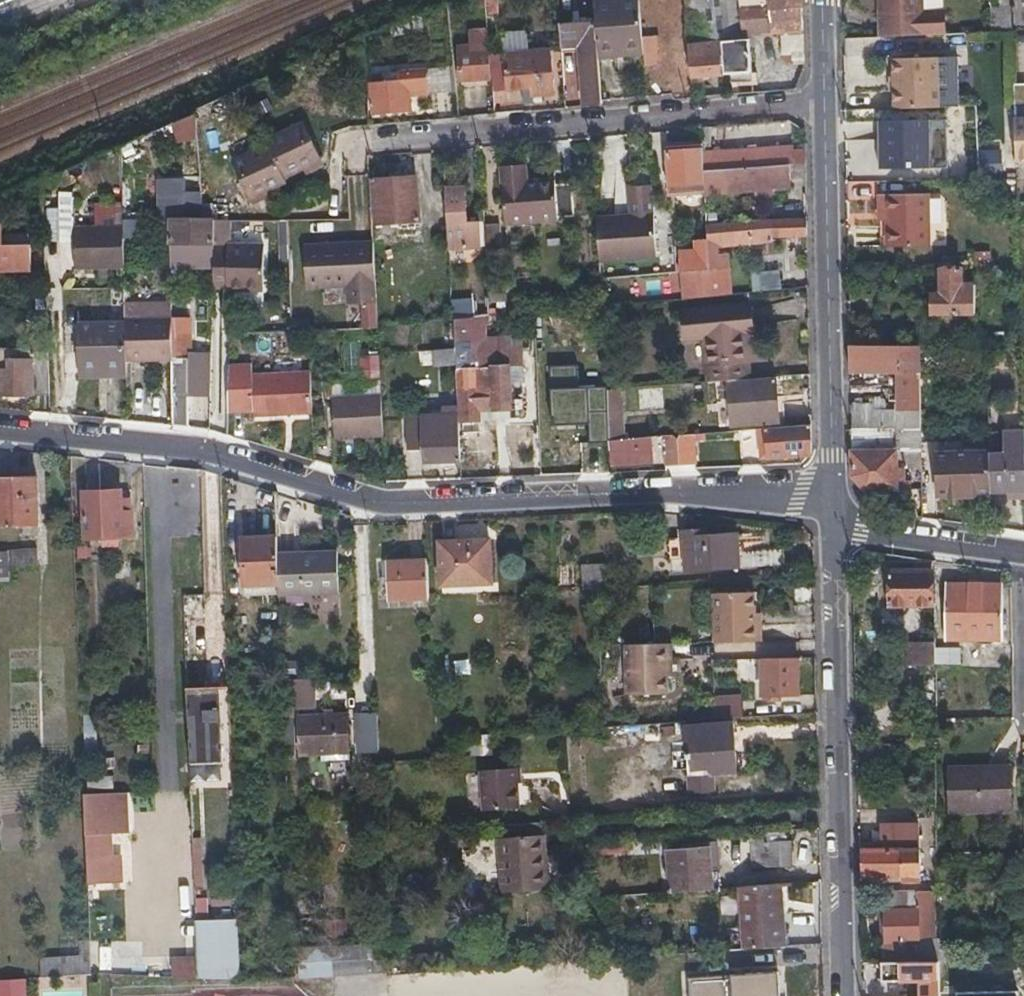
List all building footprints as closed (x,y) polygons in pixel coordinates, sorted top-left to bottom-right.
[(492,18),(498,17),(496,0),(485,0),(486,18),(492,18)] [(593,12),(598,58),(616,56),(615,49),(643,46),(643,37),(641,16),(640,0),(592,0),(593,12)] [(740,34),(736,0),(685,0),(691,76),(732,73),(732,81),(752,80),(749,39),(741,40),(740,34)] [(801,30),(800,0),(736,0),(740,34),(801,30)] [(879,38),(945,35),(944,13),(922,13),(922,0),(878,0),(879,38)] [(1023,24),(1023,0),(1012,0),(1012,24),(1023,24)] [(992,33),(1010,33),(1009,1),(991,1),(992,33)] [(559,27),(559,32),(560,44),(580,42),(585,106),(602,105),(598,58),(593,12),(558,15),(559,27)] [(488,33),(482,34),(477,35),(478,47),(489,46),(488,33)] [(658,35),(643,37),(643,46),(644,54),(645,66),(660,64),(658,35)] [(781,36),(782,46),(783,55),(792,54),(792,59),(802,58),(801,35),(781,36)] [(615,49),(616,56),(644,54),(643,46),(615,49)] [(461,49),(461,52),(461,55),(459,55),(461,70),(475,69),(476,80),(491,79),(489,52),(468,55),(467,47),(461,49)] [(533,97),(544,95),(555,93),(550,47),(503,53),(508,91),(532,88),(533,97)] [(892,60),(893,110),(938,109),(937,59),(892,60)] [(428,92),(427,81),(427,71),(388,73),(388,81),(373,82),(375,114),(412,112),(411,93),(428,92)] [(1006,161),(1023,161),(1023,113),(1005,114),(1006,161)] [(170,138),(190,134),(186,114),(166,119),(170,138)] [(323,162),(315,144),(308,126),(270,142),(272,147),(234,163),(248,197),(265,191),(287,182),(285,178),(305,169),(323,162)] [(702,128),(702,141),(703,148),(712,147),(710,127),(702,128)] [(704,172),(789,164),(796,164),(794,145),(703,153),(704,172)] [(883,176),(883,171),(883,166),(898,166),(897,162),(904,161),(903,146),(862,147),(863,176),(883,176)] [(705,183),(704,172),(703,153),(703,151),(667,152),(668,194),(684,194),(684,184),(705,183)] [(977,157),(971,157),(966,157),(966,176),(977,175),(977,157)] [(325,168),(323,162),(305,169),(309,176),(325,168)] [(789,164),(704,172),(705,183),(705,194),(791,186),(789,164)] [(573,216),(572,199),(571,183),(555,185),(554,179),(526,181),(525,165),(502,167),(505,223),(557,219),(557,217),(573,216)] [(178,174),(151,175),(152,212),(197,210),(196,187),(179,188),(178,174)] [(374,221),(395,220),(417,219),(415,174),(371,176),(374,221)] [(447,239),(456,239),(466,238),(463,188),(444,188),(447,239)] [(268,198),(265,191),(248,197),(251,205),(268,198)] [(879,214),(883,214),(887,214),(888,222),(888,248),(929,247),(928,195),(879,196),(879,214)] [(880,222),(888,222),(887,214),(883,214),(879,214),(880,222)] [(599,262),(628,259),(657,257),(654,215),(596,220),(599,262)] [(171,220),(171,231),(171,242),(214,241),(215,220),(171,220)] [(715,246),(726,245),(774,241),(773,237),(791,236),(791,240),(798,239),(797,235),(806,235),(806,220),(773,221),(707,227),(707,242),(709,268),(681,271),(682,299),(730,294),(726,253),(716,254),(715,246)] [(31,245),(5,245),(4,235),(4,223),(0,223),(0,270),(33,269),(32,245),(31,245)] [(485,254),(492,253),(500,253),(499,225),(483,226),(485,254)] [(125,227),(100,228),(75,229),(76,272),(125,271),(125,227)] [(31,234),(4,235),(5,245),(31,245),(31,234)] [(378,301),(375,242),(307,245),(309,285),(348,284),(349,302),(378,301)] [(681,271),(709,268),(707,242),(696,242),(697,250),(680,252),(681,271)] [(244,290),(254,290),(264,290),(265,245),(228,244),(228,248),(214,247),(213,286),(244,286),(244,290)] [(749,271),(750,290),(779,289),(778,269),(749,271)] [(932,295),(932,304),(933,314),(974,314),(973,285),(960,285),(960,269),(939,270),(939,295),(932,295)] [(487,301),(487,285),(486,281),(470,282),(471,301),(456,302),(456,310),(452,310),(452,318),(488,315),(487,301)] [(751,332),(751,318),(750,304),(692,308),(694,337),(708,335),(711,381),(745,378),(745,359),(743,333),(751,332)] [(172,361),(171,320),(126,321),(126,325),(127,361),(172,361)] [(78,327),(78,353),(79,380),(99,379),(99,371),(127,370),(127,361),(126,325),(78,327)] [(454,336),(454,346),(520,342),(519,332),(454,336)] [(753,359),(751,332),(743,333),(745,359),(753,359)] [(454,346),(454,348),(455,363),(467,362),(467,356),(521,353),(520,342),(454,346)] [(849,347),(849,360),(850,373),(898,373),(898,347),(849,347)] [(898,373),(899,413),(919,413),(918,347),(898,347),(898,373)] [(455,363),(454,348),(434,350),(435,366),(455,364),(455,363)] [(31,396),(32,393),(50,393),(48,354),(32,355),(32,350),(0,351),(0,396),(31,396)] [(356,392),(380,392),(379,354),(356,354),(356,392)] [(458,413),(458,420),(482,419),(482,409),(511,407),(509,381),(521,381),(519,363),(475,366),(475,380),(456,381),(458,413)] [(282,400),(282,415),(313,413),(311,370),(254,373),(254,364),(232,364),(231,399),(282,400)] [(572,365),(545,366),(546,386),(573,385),(572,365)] [(127,378),(127,370),(99,371),(99,379),(127,378)] [(752,378),(753,400),(754,423),(777,421),(774,376),(752,378)] [(172,426),(180,427),(189,428),(189,383),(172,384),(172,426)] [(609,439),(622,438),(619,389),(606,390),(608,427),(609,439)] [(383,393),(359,395),(334,396),(337,438),(386,438),(383,393)] [(254,416),(282,415),(282,400),(231,399),(231,412),(254,411),(254,416)] [(461,459),(458,420),(458,413),(421,416),(421,419),(422,449),(423,462),(461,459)] [(908,481),(902,481),(896,482),(896,469),(902,469),(902,462),(895,462),(895,450),(892,451),(892,430),(919,429),(919,413),(899,413),(852,413),(853,430),(851,430),(852,476),(865,491),(909,491),(908,481)] [(408,450),(422,449),(421,419),(406,420),(408,450)] [(741,458),(810,452),(810,424),(738,429),(741,458)] [(610,456),(609,439),(608,427),(584,429),(586,458),(610,456)] [(677,464),(694,463),(692,433),(675,434),(677,464)] [(677,464),(675,434),(665,435),(666,465),(677,464)] [(989,494),(1023,493),(1023,435),(1004,434),(1004,457),(988,458),(989,494)] [(622,438),(609,439),(610,456),(610,460),(611,464),(652,461),(650,440),(633,441),(633,437),(622,438)] [(976,495),(989,494),(988,458),(988,455),(934,455),(936,495),(949,495),(949,499),(977,498),(976,495)] [(13,523),(36,522),(34,477),(0,478),(0,523),(13,523)] [(130,518),(125,518),(120,518),(119,491),(82,492),(83,539),(131,537),(130,518)] [(736,553),(735,543),(734,534),(703,536),(703,531),(682,533),(684,572),(774,566),(772,550),(736,553)] [(260,584),(278,583),(277,554),(276,537),(242,538),(244,596),(260,595),(260,584)] [(440,585),(464,584),(489,583),(488,540),(438,541),(440,585)] [(8,567),(23,566),(38,565),(36,548),(6,551),(8,567)] [(277,554),(278,583),(278,597),(337,594),(336,552),(277,554)] [(426,560),(405,561),(385,562),(386,597),(428,596),(426,560)] [(605,588),(604,576),(603,564),(580,565),(581,590),(605,588)] [(887,606),(908,606),(930,606),(930,573),(886,574),(887,606)] [(1002,641),(1002,620),(1002,599),(997,593),(989,586),(944,585),(944,586),(944,594),(944,636),(944,640),(1002,641)] [(933,586),(933,636),(944,636),(944,594),(944,586),(933,586)] [(752,593),(712,594),(713,643),(758,642),(758,625),(753,625),(752,614),(752,593)] [(933,639),(925,639),(917,639),(918,665),(933,665),(933,639)] [(666,676),(664,644),(625,645),(626,695),(666,694),(666,676)] [(761,660),(762,678),(763,696),(797,694),(796,659),(761,660)] [(313,709),(312,677),(281,678),(282,710),(313,709)] [(189,749),(205,748),(222,747),(219,690),(187,691),(189,749)] [(740,702),(714,704),(715,720),(741,718),(740,702)] [(350,712),(348,753),(376,754),(377,713),(350,712)] [(324,762),(336,761),(348,760),(345,716),(297,719),(299,755),(323,753),(324,762)] [(686,726),(689,787),(709,785),(712,785),(711,773),(735,772),(732,723),(686,726)] [(1010,810),(1009,789),(1007,768),(950,770),(952,813),(1010,810)] [(480,802),(515,799),(511,770),(477,773),(480,802)] [(709,785),(689,787),(689,793),(710,792),(709,785)] [(130,793),(86,795),(91,886),(125,885),(123,847),(132,846),(130,793)] [(516,810),(515,799),(480,802),(481,814),(516,810)] [(874,846),(874,877),(920,876),(920,829),(887,829),(888,846),(874,846)] [(546,889),(543,835),(499,838),(503,892),(546,889)] [(199,842),(191,842),(193,887),(200,887),(199,842)] [(788,866),(787,842),(752,843),(753,867),(788,866)] [(711,890),(708,849),(666,852),(668,893),(711,890)] [(742,948),(782,945),(778,885),(738,888),(742,948)] [(928,962),(933,962),(938,962),(936,891),(913,892),(914,911),(882,911),(883,963),(928,962)] [(913,892),(882,893),(882,911),(914,911),(913,892)] [(237,918),(196,920),(198,979),(240,977),(237,918)] [(385,946),(296,950),(298,978),(386,971),(385,946)] [(168,976),(189,977),(189,956),(168,956),(168,976)] [(50,963),(51,978),(89,976),(89,961),(50,963)] [(929,980),(928,962),(883,963),(879,963),(880,982),(929,980)] [(687,979),(688,995),(779,995),(777,972),(687,979)]
